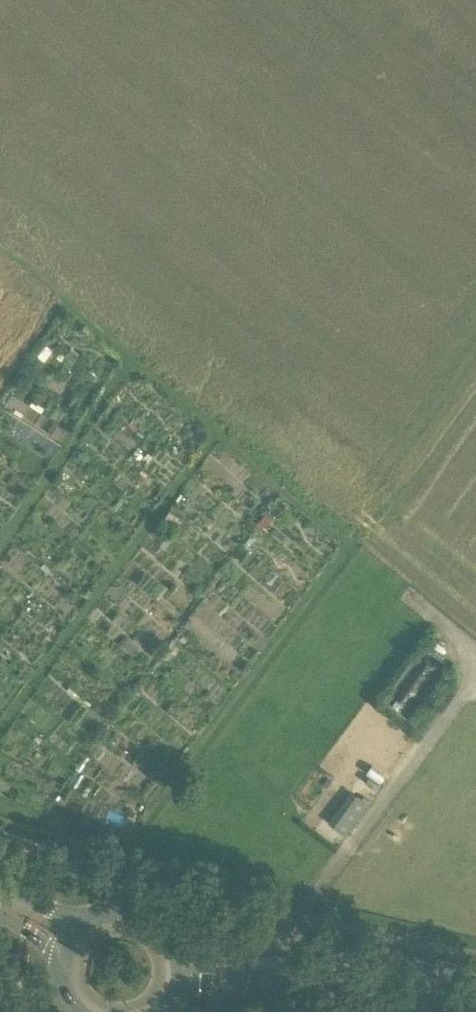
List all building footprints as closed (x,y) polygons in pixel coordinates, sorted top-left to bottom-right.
[(48,344),(40,354),(47,359),(55,349),(48,344)] [(173,525),(179,516),(170,509),(164,518),(173,525)] [(327,777),(322,784),(326,787),(331,780),(327,777)] [(369,803),(358,795),(335,826),(346,833),(369,803)]
